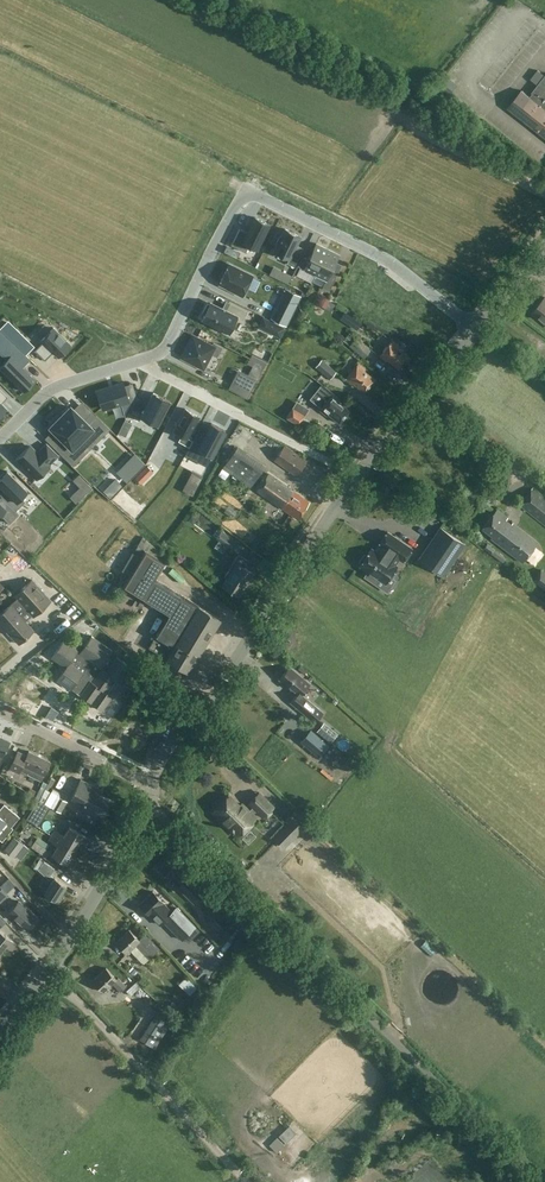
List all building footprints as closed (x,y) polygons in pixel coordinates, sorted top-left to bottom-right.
[(538,70),(532,79),(539,85),(533,92),(534,93),(531,97),(522,91),(508,108),(524,120),(544,137),(544,76),(538,70)] [(446,95),(455,84),(446,77),(437,88),(446,95)] [(235,236),(231,245),(238,248),(246,252),(247,249),(249,246),(257,250),(263,237),(269,224),(262,221),(255,217),(249,230),(248,232),(243,230),(239,228),(235,236)] [(277,244),(274,250),(289,258),(286,262),(294,266),(303,247),(297,244),(301,236),(285,228),(281,235),(280,235),(276,243),(277,244)] [(315,274),(327,249),(316,244),(304,268),(315,274)] [(329,290),(336,277),(329,274),(339,255),(327,249),(315,274),(326,279),(323,287),(329,290)] [(297,265),(304,268),(308,259),(302,256),(297,265)] [(228,265),(220,282),(234,289),(233,291),(242,296),(252,277),(228,265)] [(300,296),(285,289),(281,297),(271,317),(286,324),(296,305),(300,296)] [(544,323),(544,298),(533,313),(544,323)] [(236,318),(243,321),(248,312),(229,302),(225,311),(210,303),(210,305),(207,303),(202,313),(205,314),(202,319),(219,328),(218,330),(229,336),(235,325),(233,324),(236,318)] [(32,347),(7,322),(0,329),(26,354),(32,347)] [(43,341),(35,350),(45,360),(53,351),(58,356),(70,344),(53,328),(42,340),(43,341)] [(0,339),(0,345),(4,349),(10,343),(3,336),(0,339)] [(222,347),(214,343),(212,346),(193,336),(182,357),(203,368),(211,353),(217,356),(222,347)] [(371,350),(356,337),(349,345),(364,358),(371,350)] [(399,345),(392,340),(380,356),(386,362),(388,360),(399,369),(409,357),(398,347),(399,345)] [(10,343),(4,349),(11,356),(14,359),(20,353),(10,343)] [(0,367),(24,391),(35,380),(14,359),(11,356),(0,367)] [(337,371),(322,359),(315,367),(330,379),(337,371)] [(364,370),(366,369),(359,363),(345,379),(352,386),(353,384),(364,393),(375,380),(364,370)] [(240,386),(251,391),(257,379),(247,374),(240,386)] [(123,383),(97,392),(102,408),(128,399),(123,383)] [(320,407),(323,403),(325,404),(320,410),(327,416),(329,414),(340,423),(350,411),(339,402),(340,400),(333,394),(334,393),(322,383),(310,399),(320,407)] [(136,397),(129,412),(140,418),(141,415),(157,424),(169,401),(158,395),(152,392),(147,402),(136,397)] [(129,400),(131,407),(136,397),(135,393),(127,396),(129,400)] [(71,406),(60,417),(82,438),(88,432),(92,436),(95,439),(101,434),(106,428),(98,421),(90,413),(87,416),(84,419),(81,417),(71,406)] [(186,406),(174,428),(183,433),(180,439),(190,444),(194,438),(189,436),(201,414),(186,406)] [(287,418),(299,425),(305,415),(293,407),(287,418)] [(60,417),(50,427),(63,440),(60,443),(57,446),(65,454),(72,462),(78,457),(83,451),(80,448),(76,444),(82,438),(60,417)] [(292,438),(296,430),(269,417),(265,425),(292,438)] [(190,444),(185,454),(196,460),(200,453),(210,459),(225,430),(211,423),(203,437),(196,433),(194,438),(190,444)] [(30,446),(17,459),(36,478),(49,465),(49,464),(58,455),(46,444),(40,450),(41,451),(38,454),(30,446)] [(296,475),(306,460),(285,445),(274,460),(296,475)] [(237,448),(222,468),(251,488),(266,468),(237,448)] [(318,477),(330,465),(321,456),(309,467),(318,477)] [(136,457),(130,462),(137,469),(143,464),(136,457)] [(147,466),(135,477),(141,483),(153,471),(147,466)] [(7,491),(8,493),(6,495),(3,498),(10,504),(16,510),(21,506),(25,501),(23,499),(21,497),(22,496),(27,491),(17,481),(7,471),(5,472),(4,472),(1,475),(0,476),(0,484),(7,491)] [(309,502),(269,474),(257,491),(282,509),(282,508),(298,519),(309,502)] [(518,503),(544,525),(544,495),(533,485),(518,503)] [(115,492),(109,486),(104,491),(110,497),(115,492)] [(1,515),(10,523),(19,513),(16,510),(3,498),(2,496),(0,498),(0,516),(1,515)] [(522,562),(538,542),(512,522),(511,524),(506,520),(508,517),(497,509),(482,528),(492,536),(491,538),(522,562)] [(440,527),(419,559),(443,575),(465,544),(440,527)] [(222,530),(221,530),(218,528),(213,535),(228,546),(233,539),(222,530)] [(360,564),(360,566),(368,571),(364,577),(373,583),(377,578),(385,583),(397,566),(395,564),(399,559),(403,561),(412,548),(387,532),(378,545),(380,546),(377,552),(372,548),(367,555),(365,554),(358,563),(360,564)] [(139,542),(123,565),(132,571),(144,552),(154,558),(160,550),(145,544),(139,542)] [(484,548),(491,553),(494,548),(487,543),(484,548)] [(164,659),(187,673),(219,621),(152,579),(162,564),(145,553),(124,586),(168,615),(148,648),(164,658),(164,659)] [(244,568),(249,562),(239,555),(230,569),(233,570),(222,586),(239,597),(254,575),(244,568)] [(167,567),(160,578),(172,586),(179,574),(167,567)] [(533,580),(544,589),(544,573),(541,570),(533,580)] [(51,601),(32,580),(14,596),(19,600),(12,606),(11,605),(0,614),(0,623),(19,644),(34,631),(21,616),(28,610),(33,617),(51,601)] [(69,631),(80,636),(89,617),(79,612),(69,631)] [(106,692),(115,679),(123,684),(133,669),(117,657),(113,661),(107,657),(112,650),(92,636),(85,645),(80,641),(75,648),(63,639),(51,656),(66,667),(57,679),(71,689),(72,688),(80,694),(101,710),(111,695),(106,692)] [(292,702),(296,705),(316,722),(322,714),(301,696),(310,686),(289,668),(280,678),(298,695),(292,702)] [(163,700),(160,704),(165,708),(168,704),(163,700)] [(47,716),(53,720),(58,711),(52,707),(47,716)] [(335,737),(324,727),(319,732),(331,742),(335,737)] [(317,755),(326,745),(309,729),(300,740),(317,755)] [(10,742),(0,737),(0,761),(2,756),(3,756),(10,742)] [(27,755),(18,751),(10,768),(19,773),(20,770),(42,781),(51,762),(29,751),(27,755)] [(80,756),(76,768),(86,772),(90,759),(80,756)] [(106,809),(110,801),(98,795),(99,792),(94,790),(96,787),(81,780),(72,798),(85,804),(82,809),(102,819),(106,809)] [(40,799),(61,812),(68,802),(60,797),(59,791),(53,787),(50,792),(46,789),(40,799)] [(264,817),(274,807),(259,792),(249,803),(253,807),(249,811),(242,804),(240,806),(229,795),(213,812),(238,836),(256,818),(253,815),(257,811),(264,817)] [(14,813),(4,804),(0,809),(0,830),(6,822),(11,827),(20,817),(14,813)] [(284,848),(291,841),(300,832),(307,839),(316,830),(295,809),(287,818),(292,822),(275,839),(284,848)] [(27,823),(22,830),(31,836),(36,829),(27,823)] [(55,830),(52,835),(74,849),(79,842),(85,846),(90,839),(69,826),(64,836),(55,830)] [(74,849),(52,835),(49,840),(58,845),(52,855),(72,867),(76,861),(70,856),(74,849)] [(47,850),(30,838),(27,843),(31,846),(30,848),(43,856),(47,850)] [(159,867),(170,878),(173,875),(182,883),(178,887),(194,903),(205,892),(190,876),(196,870),(182,857),(178,860),(172,854),(159,867)] [(52,881),(44,892),(56,901),(67,885),(51,874),(55,868),(44,861),(38,869),(52,881)] [(153,891),(139,904),(159,924),(163,921),(182,939),(195,926),(176,906),(172,911),(153,891)] [(27,930),(38,917),(24,905),(24,906),(19,901),(9,912),(14,917),(14,918),(27,930)] [(140,940),(129,929),(116,942),(127,953),(136,944),(151,960),(162,949),(155,942),(150,946),(142,938),(140,940)] [(5,945),(11,950),(16,944),(0,931),(0,951),(5,945)] [(107,968),(93,980),(103,991),(112,983),(120,992),(127,986),(119,977),(117,979),(107,968)] [(135,981),(122,993),(128,999),(140,987),(135,981)] [(290,1124),(267,1146),(276,1152),(296,1132),(290,1124)]
